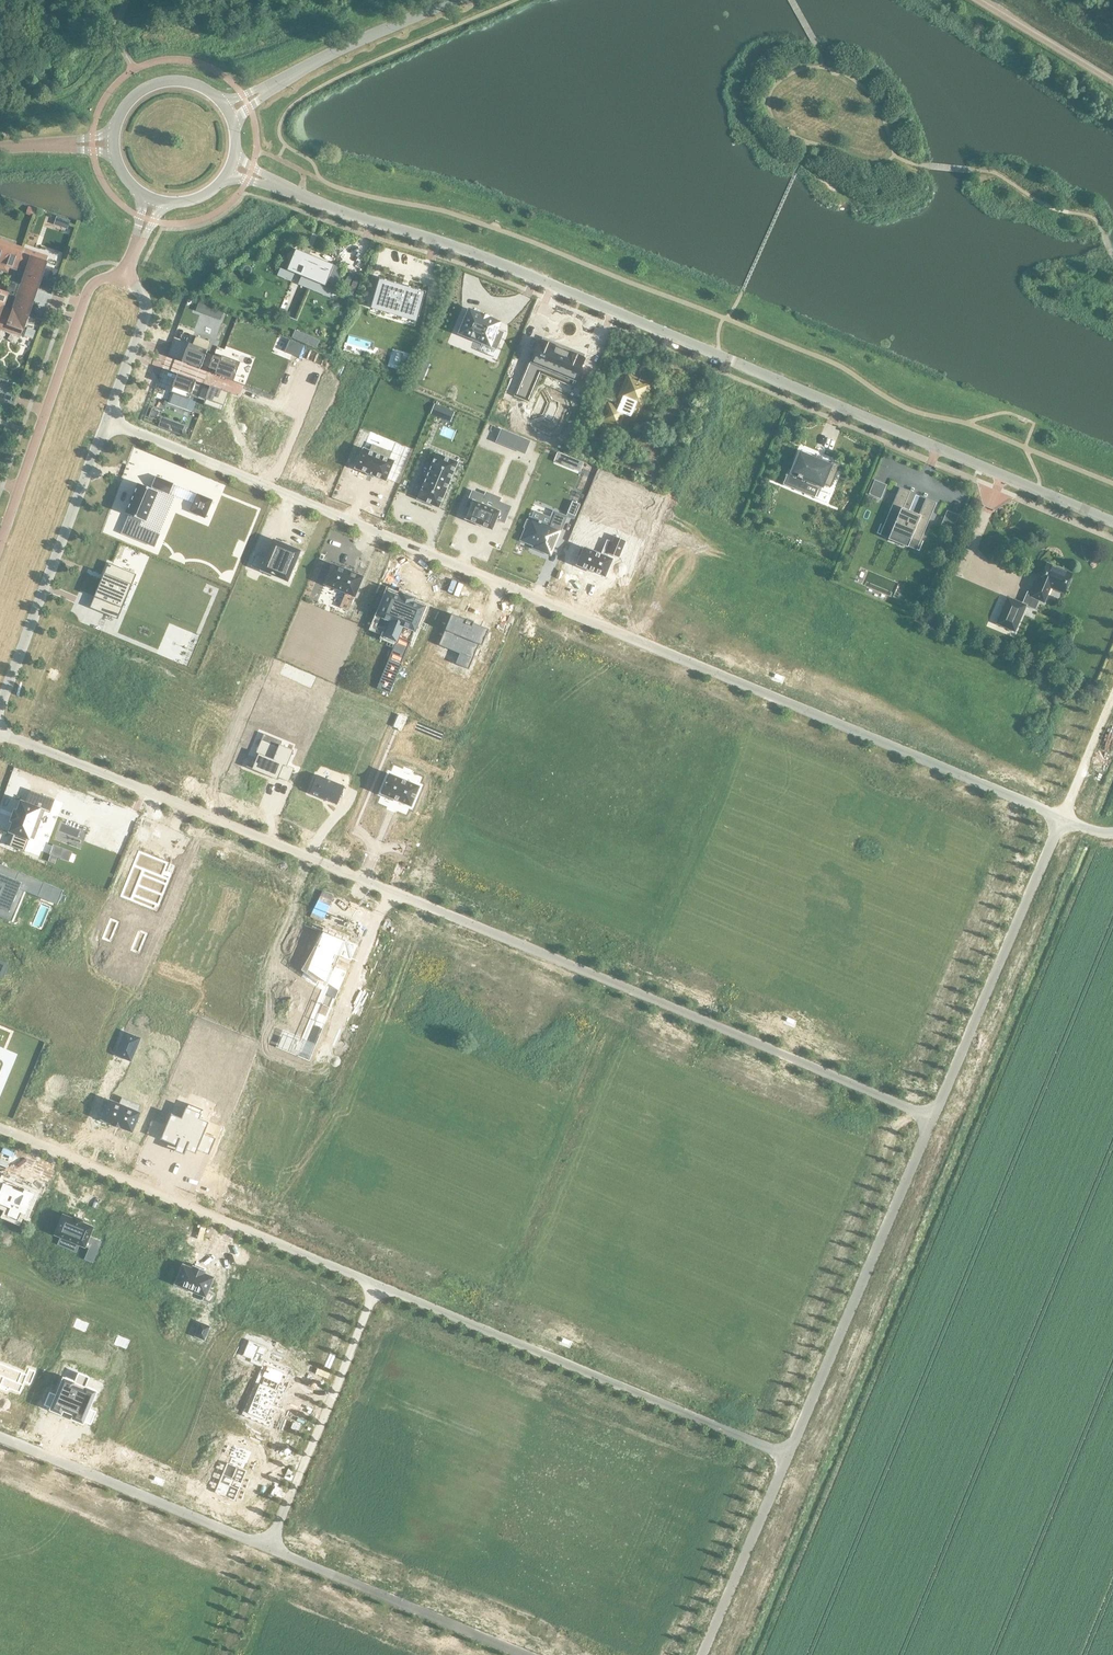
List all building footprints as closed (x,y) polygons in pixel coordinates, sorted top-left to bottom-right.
[(29,207),(27,213),(33,215),(35,209),(29,207)] [(0,240),(0,270),(1,270),(3,264),(13,267),(20,247),(0,240)] [(35,252),(20,247),(13,267),(27,272),(23,284),(37,289),(46,263),(33,258),(35,252)] [(296,249),(287,270),(326,286),(334,265),(296,249)] [(52,267),(49,276),(55,278),(58,269),(52,267)] [(380,278),(372,303),(419,317),(426,291),(380,278)] [(0,292),(0,328),(1,329),(8,308),(3,306),(7,294),(0,292)] [(32,303),(18,298),(14,310),(8,308),(1,329),(21,335),(32,303)] [(199,303),(196,311),(221,320),(224,312),(199,303)] [(469,309),(459,334),(469,338),(470,338),(473,339),(473,340),(476,341),(477,341),(480,342),(480,343),(482,343),(479,351),(494,357),(497,349),(504,332),(498,330),(501,322),(489,317),(488,317),(488,316),(487,316),(485,315),(483,315),(483,314),(482,314),(481,314),(469,309)] [(320,341),(296,330),(292,338),(317,349),(320,341)] [(290,340),(285,351),(299,357),(304,347),(290,340)] [(530,359),(515,396),(529,402),(543,367),(575,380),(584,359),(583,358),(582,356),(581,354),(579,353),(577,352),(575,352),(573,352),(571,353),(554,346),(553,344),(552,342),(551,341),(549,340),(546,340),(544,340),(542,341),(541,340),(532,360),(530,359)] [(189,343),(183,362),(201,368),(202,365),(209,368),(214,356),(207,353),(208,350),(189,343)] [(398,353),(395,364),(400,366),(404,354),(398,353)] [(214,356),(209,368),(217,371),(215,374),(234,381),(241,362),(222,355),(221,358),(214,356)] [(420,370),(417,377),(423,380),(426,372),(420,370)] [(619,429),(626,414),(631,416),(635,406),(642,409),(653,384),(628,373),(617,398),(621,400),(619,406),(608,402),(600,421),(619,429)] [(178,374),(171,392),(190,399),(191,396),(198,399),(203,386),(195,384),(196,381),(178,374)] [(203,386),(198,399),(205,401),(204,404),(222,411),(229,393),(211,386),(210,389),(203,386)] [(435,405),(432,414),(442,418),(445,409),(435,405)] [(161,419),(158,427),(182,436),(185,428),(162,419),(161,419)] [(502,430),(497,442),(513,448),(518,436),(502,430)] [(356,467),(355,468),(357,469),(366,473),(367,473),(368,473),(374,476),(375,476),(385,480),(385,481),(386,481),(386,480),(394,462),(394,461),(393,461),(388,459),(391,452),(373,444),(370,451),(365,449),(364,448),(363,449),(364,450),(356,467)] [(436,453),(418,499),(439,508),(458,462),(436,453)] [(802,454),(794,473),(799,475),(799,477),(803,479),(804,477),(808,479),(806,484),(821,490),(823,484),(833,488),(842,466),(833,462),(832,463),(823,459),(824,458),(818,455),(816,460),(802,454)] [(569,457),(566,464),(573,467),(576,460),(569,457)] [(794,465),(786,461),(783,469),(791,472),(794,465)] [(130,515),(122,533),(155,547),(160,534),(139,526),(142,520),(146,522),(158,491),(157,491),(157,489),(170,494),(174,484),(156,476),(152,486),(153,487),(152,489),(139,483),(126,513),(130,515)] [(875,480),(869,494),(881,499),(887,485),(885,484),(885,485),(876,481),(876,480),(875,480)] [(936,503),(926,499),(919,515),(903,508),(910,492),(900,488),(883,527),(919,542),(936,503)] [(466,518),(465,519),(467,519),(475,523),(482,526),(491,529),(492,530),(493,529),(492,529),(496,520),(504,523),(511,507),(499,502),(496,510),(481,504),(485,496),(473,491),(466,507),(470,509),(466,518)] [(198,494),(190,512),(205,518),(213,500),(198,494)] [(573,500),(568,512),(576,515),(581,503),(573,500)] [(947,510),(941,525),(953,529),(959,515),(958,515),(948,512),(948,511),(947,510)] [(527,528),(522,540),(535,545),(534,547),(550,554),(566,516),(555,511),(549,526),(531,518),(530,521),(527,520),(524,527),(527,528)] [(580,557),(577,565),(604,576),(611,559),(607,557),(608,554),(619,558),(626,540),(615,536),(612,542),(607,540),(602,555),(584,547),(583,550),(580,549),(578,555),(580,557)] [(274,540),(262,570),(288,581),(300,551),(274,540)] [(107,575),(98,598),(106,601),(103,610),(118,616),(119,614),(115,612),(127,583),(130,585),(134,574),(136,575),(137,574),(109,563),(104,574),(107,575)] [(1027,591),(1022,603),(1008,597),(997,623),(1015,631),(1026,606),(1035,610),(1039,600),(1044,602),(1051,587),(1064,593),(1072,574),(1047,563),(1039,581),(1038,581),(1032,593),(1027,591)] [(333,564),(325,584),(346,593),(340,607),(348,610),(354,596),(355,596),(363,577),(333,564)] [(389,592),(374,627),(387,633),(385,637),(396,641),(398,637),(411,643),(425,607),(413,602),(414,598),(403,593),(402,597),(389,592)] [(452,614),(439,645),(460,653),(455,664),(469,669),(479,644),(482,645),(489,629),(474,623),(475,622),(474,622),(474,623),(468,620),(468,619),(467,619),(467,620),(452,614)] [(389,659),(377,688),(390,693),(402,664),(389,659)] [(258,754),(252,769),(272,777),(272,775),(289,781),(294,768),(287,765),(294,750),(280,744),(279,747),(262,740),(256,753),(258,754)] [(1034,744),(1025,764),(1035,768),(1043,748),(1034,744)] [(389,774),(381,793),(411,806),(419,786),(389,774)] [(317,775),(310,793),(337,804),(345,786),(317,775)] [(14,833),(10,845),(25,851),(30,837),(34,838),(38,828),(34,827),(40,809),(50,813),(55,799),(30,790),(26,803),(22,801),(18,811),(15,810),(12,820),(14,821),(10,831),(14,833)] [(68,851),(65,860),(74,863),(77,855),(68,851)] [(169,863),(140,851),(134,865),(144,869),(142,874),(142,873),(136,887),(159,896),(157,901),(160,902),(172,874),(169,873),(168,874),(164,873),(169,863)] [(51,854),(48,861),(55,864),(58,857),(51,854)] [(748,858),(742,872),(756,878),(762,864),(748,858)] [(11,912),(21,889),(41,897),(47,883),(0,864),(0,907),(11,912)] [(140,922),(136,932),(146,936),(150,926),(140,922)] [(346,936),(326,928),(325,931),(318,928),(300,972),(322,988),(302,1037),(283,1030),(278,1042),(299,1051),(299,1052),(311,1057),(347,971),(335,966),(340,956),(351,960),(358,945),(345,940),(346,936)] [(125,1032),(115,1055),(131,1061),(141,1038),(125,1032)] [(103,1118),(102,1119),(103,1119),(113,1123),(113,1124),(121,1128),(121,1127),(131,1131),(132,1131),(133,1130),(140,1113),(130,1108),(132,1102),(123,1098),(120,1104),(110,1100),(103,1118)] [(172,1114),(161,1139),(177,1145),(175,1150),(185,1154),(187,1149),(196,1153),(198,1148),(210,1153),(217,1137),(205,1132),(209,1122),(200,1118),(203,1110),(188,1103),(182,1118),(172,1114)] [(0,1190),(0,1204),(10,1208),(7,1215),(17,1220),(20,1213),(26,1215),(35,1193),(24,1188),(23,1191),(13,1187),(14,1186),(12,1186),(13,1184),(6,1181),(5,1183),(3,1182),(0,1190)] [(63,1215),(55,1234),(85,1247),(86,1246),(90,1247),(85,1259),(93,1262),(101,1242),(94,1238),(93,1239),(89,1238),(94,1227),(93,1226),(83,1222),(83,1221),(84,1220),(83,1220),(76,1217),(75,1217),(75,1218),(75,1219),(64,1214),(63,1214),(63,1215)] [(11,1281),(18,1263),(6,1258),(3,1267),(0,1266),(0,1276),(11,1281)] [(176,1283),(176,1284),(177,1284),(205,1296),(203,1300),(211,1303),(215,1294),(208,1291),(214,1278),(214,1277),(213,1276),(213,1277),(205,1273),(205,1272),(206,1271),(205,1271),(195,1267),(194,1266),(193,1267),(193,1268),(185,1265),(184,1264),(183,1265),(176,1283)] [(76,1317),(72,1327),(86,1333),(90,1323),(76,1317)] [(201,1323),(196,1336),(205,1339),(210,1326),(201,1323)] [(117,1334),(113,1344),(127,1350),(131,1340),(117,1334)] [(249,1340),(243,1355),(261,1363),(267,1348),(249,1340)] [(0,1385),(0,1386),(1,1386),(8,1389),(9,1390),(9,1389),(9,1388),(19,1392),(19,1393),(20,1393),(21,1392),(20,1392),(25,1382),(31,1384),(36,1371),(29,1369),(27,1374),(0,1363),(0,1384),(0,1385)] [(284,1372),(267,1365),(262,1376),(264,1377),(262,1383),(260,1383),(261,1383),(260,1382),(259,1383),(247,1412),(247,1413),(248,1413),(267,1421),(268,1421),(272,1410),(276,1402),(275,1402),(280,1392),(280,1391),(279,1390),(279,1391),(276,1389),(278,1383),(279,1384),(284,1372)] [(51,1389),(46,1402),(52,1404),(52,1406),(54,1407),(54,1408),(60,1411),(61,1410),(63,1411),(65,1407),(67,1408),(66,1409),(73,1411),(75,1411),(73,1415),(76,1417),(82,1420),(83,1419),(85,1420),(86,1418),(92,1421),(98,1408),(91,1405),(99,1388),(96,1387),(96,1386),(90,1383),(89,1384),(74,1378),(75,1377),(68,1374),(68,1375),(65,1374),(58,1391),(51,1389)] [(234,1445),(229,1456),(231,1456),(229,1463),(228,1462),(227,1462),(226,1463),(215,1491),(214,1491),(214,1492),(215,1493),(215,1492),(233,1500),(234,1501),(235,1500),(235,1499),(239,1489),(243,1481),(242,1481),(247,1471),(247,1470),(246,1470),(243,1468),(246,1462),(247,1463),(251,1452),(234,1445)]
